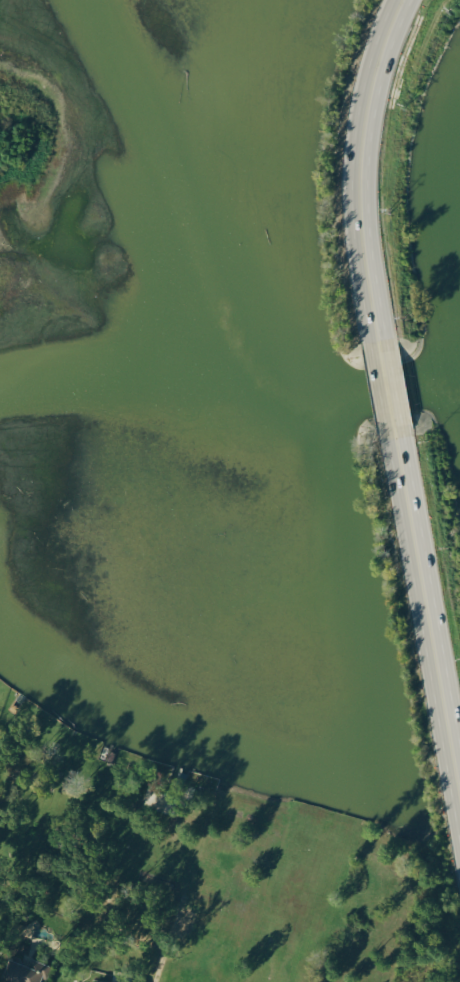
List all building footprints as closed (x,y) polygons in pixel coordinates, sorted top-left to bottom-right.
[(30,957),(28,963),(9,956),(0,981),(39,981),(41,977),(45,979),(50,965),(30,957)]
